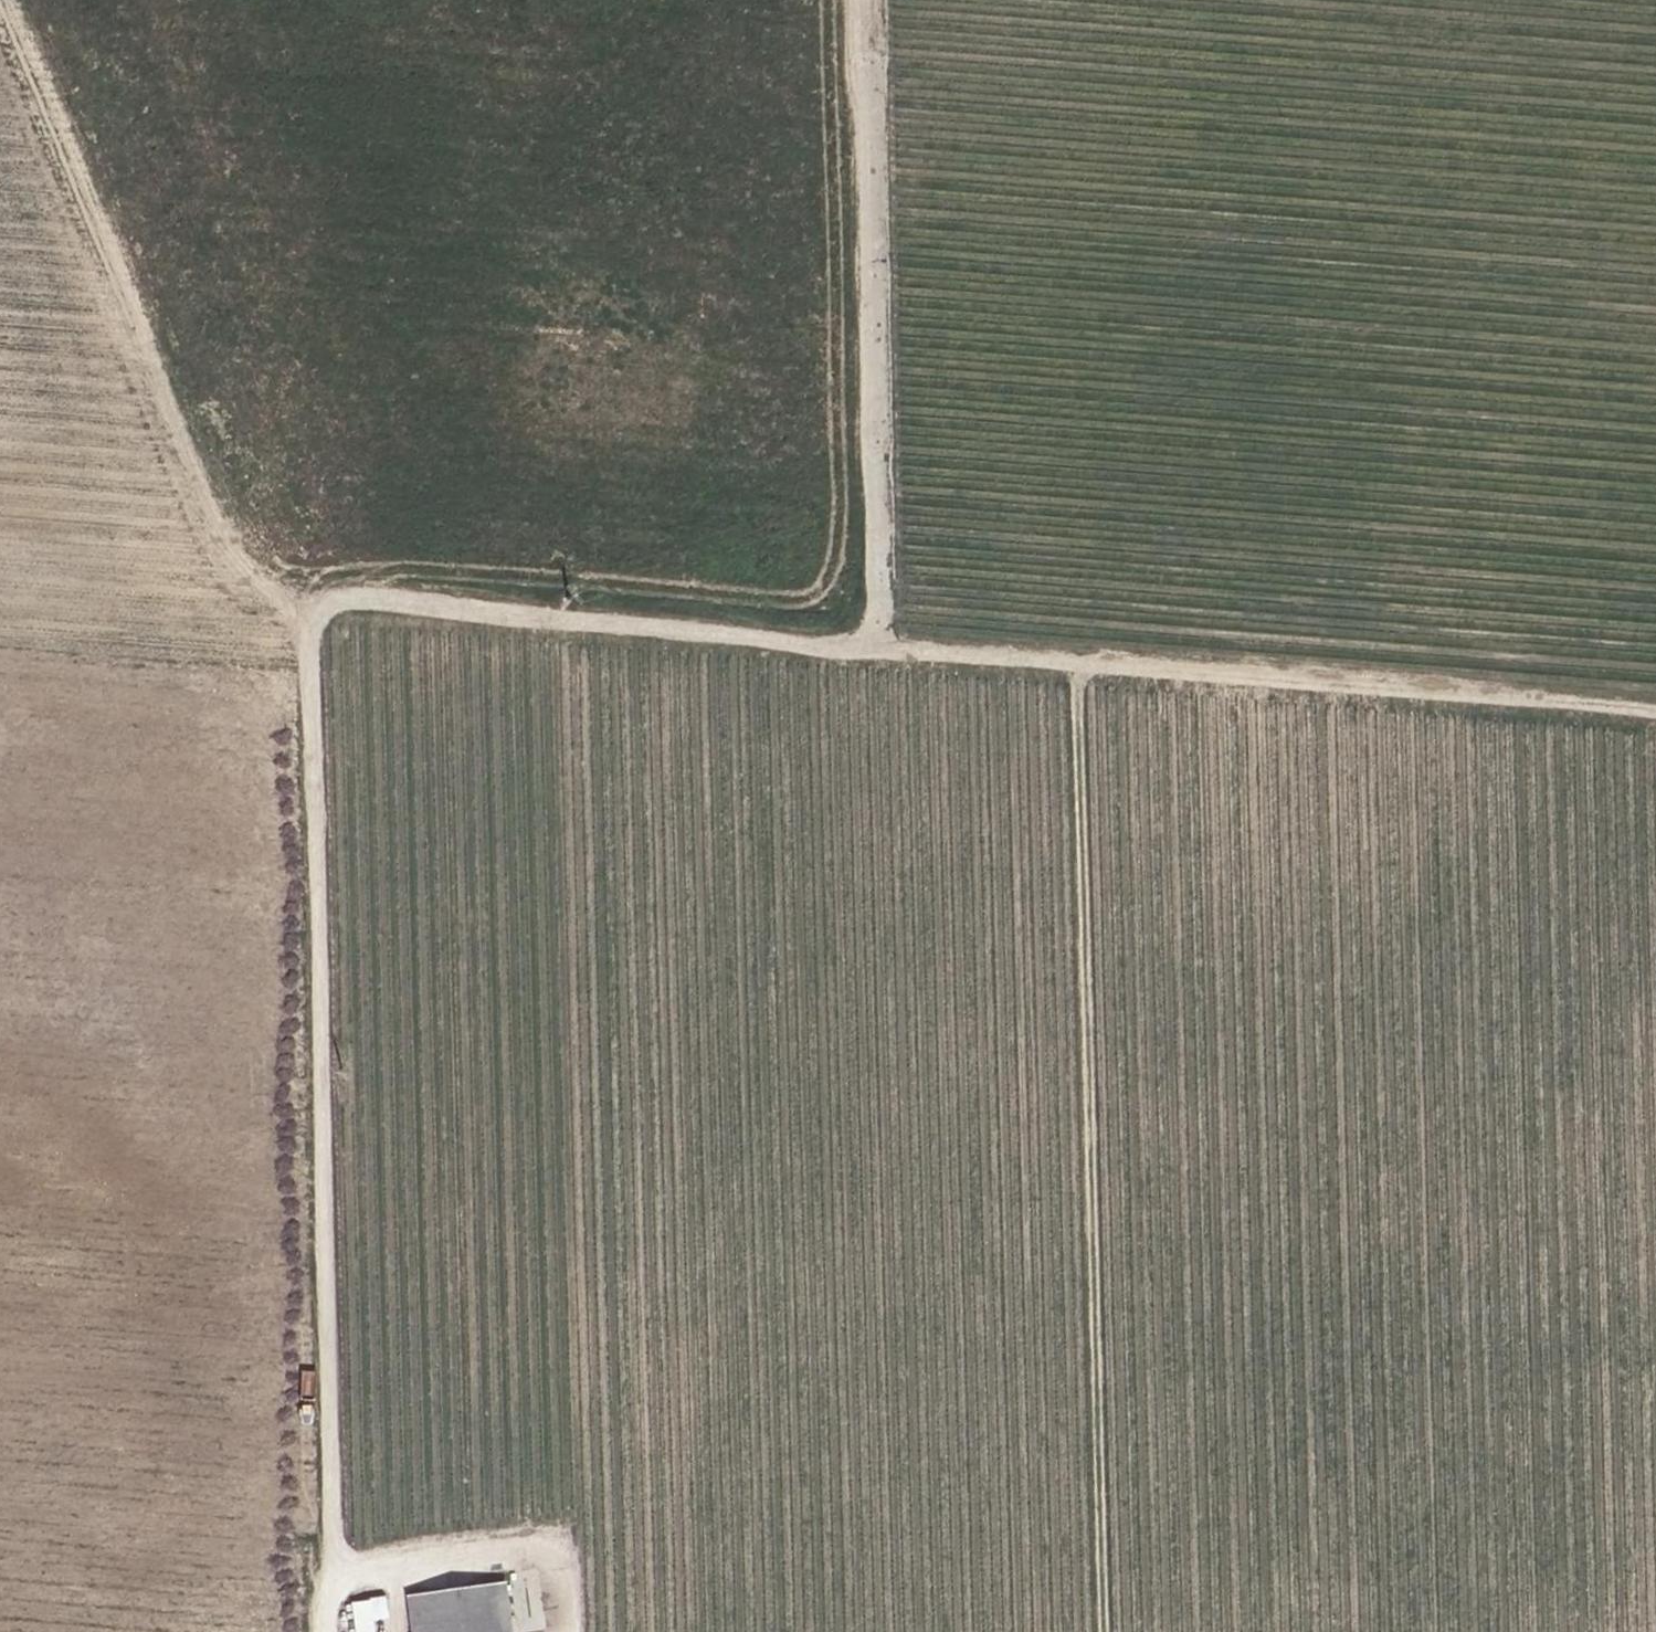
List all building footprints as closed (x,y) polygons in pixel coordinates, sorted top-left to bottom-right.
[(402,1601),(405,1631),(502,1631),(497,1591),(402,1601)] [(373,1604),(354,1606),(357,1631),(376,1631),(373,1604)]
